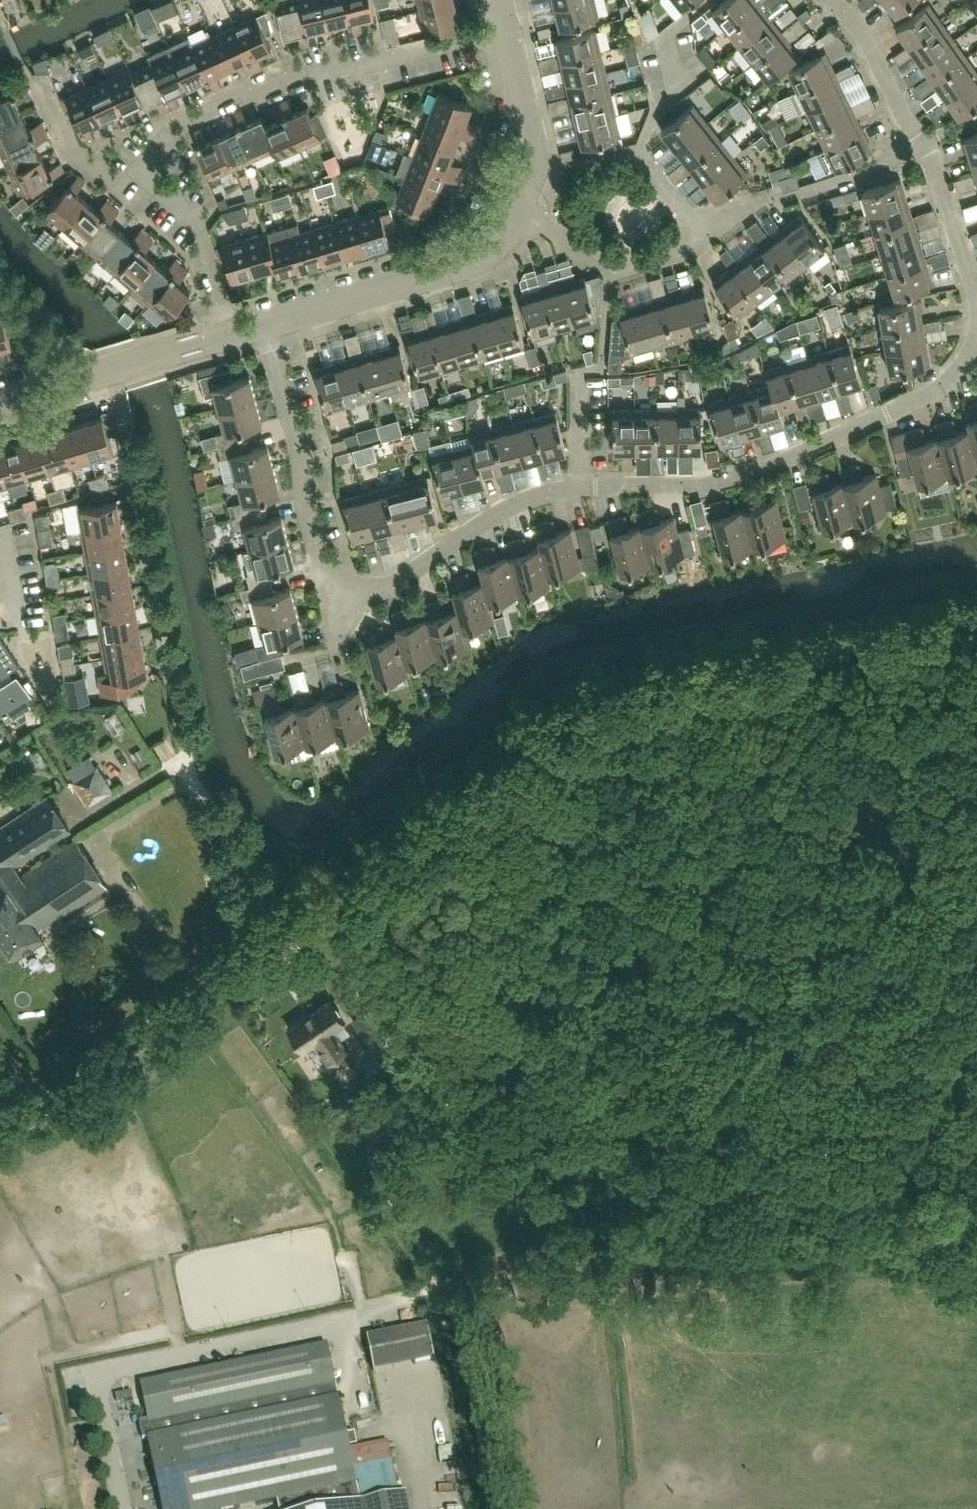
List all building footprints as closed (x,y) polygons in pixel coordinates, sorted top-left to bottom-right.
[(263,9),(259,0),(247,0),(252,13),(263,9)] [(299,0),(286,0),(275,3),(284,36),(298,33),(302,47),(310,45),(299,0)] [(323,0),(299,0),(310,45),(319,43),(315,29),(329,25),(323,0)] [(346,0),(323,0),(329,25),(343,22),(346,36),(354,34),(346,0)] [(371,0),(346,0),(354,34),(363,32),(359,18),(374,14),(371,0)] [(454,0),(418,0),(421,10),(454,2),(454,0)] [(595,0),(575,0),(555,5),(560,27),(599,17),(595,0)] [(693,0),(676,0),(683,8),(693,0)] [(758,3),(756,0),(725,0),(712,10),(727,28),(758,3)] [(764,9),(775,0),(761,0),(758,3),(727,28),(740,45),(772,19),(764,9)] [(896,14),(910,2),(914,7),(924,0),(884,0),(896,14)] [(460,25),(454,2),(421,10),(426,33),(460,25)] [(908,45),(941,21),(928,3),(895,26),(908,45)] [(659,32),(654,20),(648,6),(636,12),(648,40),(659,32)] [(781,28),(795,19),(790,11),(775,20),(781,28)] [(263,67),(257,54),(271,48),(265,36),(271,33),(266,12),(235,26),(255,71),(263,67)] [(697,28),(708,20),(702,13),(692,21),(697,28)] [(380,19),(384,36),(387,46),(399,43),(393,16),(380,19)] [(798,18),(792,23),(800,33),(806,28),(798,18)] [(753,61),(785,36),(772,19),(740,45),(753,61)] [(921,63),(954,39),(941,21),(908,45),(894,55),(899,62),(913,52),(921,63)] [(793,38),(800,33),(792,23),(785,28),(793,38)] [(552,34),(550,25),(537,28),(540,37),(552,34)] [(255,71),(235,26),(214,36),(228,67),(241,61),(247,74),(255,71)] [(109,28),(102,32),(104,37),(106,40),(114,36),(112,33),(109,28)] [(601,51),(596,29),(556,38),(562,60),(601,51)] [(826,43),(836,35),(831,29),(821,37),(826,43)] [(228,67),(214,36),(193,45),(214,90),(221,86),(215,73),(228,67)] [(767,79),(799,54),(785,36),(753,61),(767,79)] [(933,80),(966,57),(954,39),(921,63),(933,80)] [(641,63),(636,43),(623,46),(628,67),(641,63)] [(704,43),(696,50),(701,57),(710,50),(704,43)] [(214,90),(193,45),(172,55),(187,86),(200,80),(206,93),(214,90)] [(187,86),(172,55),(168,46),(147,55),(151,64),(172,109),(180,105),(174,92),(187,86)] [(606,72),(601,51),(562,60),(567,81),(606,72)] [(798,89),(835,72),(825,51),(788,69),(798,89)] [(555,55),(547,57),(550,69),(558,67),(555,55)] [(542,71),(550,69),(547,57),(539,59),(542,71)] [(976,76),(976,72),(966,57),(933,80),(946,98),(976,76)] [(151,64),(132,73),(131,74),(143,101),(142,101),(144,106),(158,99),(164,113),(172,109),(151,64)] [(854,72),(851,64),(839,70),(843,78),(854,72)] [(143,101),(131,74),(132,73),(130,69),(108,79),(128,124),(136,120),(130,107),(142,101),(143,101)] [(611,93),(606,72),(567,81),(572,102),(611,93)] [(844,91),(835,72),(798,89),(788,94),(798,113),(808,109),(844,91)] [(728,73),(719,80),(724,85),(732,78),(728,73)] [(706,91),(716,83),(710,76),(700,84),(706,91)] [(976,103),(976,76),(946,98),(959,116),(976,103)] [(926,78),(919,83),(926,93),(933,88),(926,78)] [(128,124),(108,79),(87,88),(102,120),(114,114),(120,127),(128,124)] [(919,98),(926,93),(919,83),(912,88),(919,98)] [(17,102),(30,96),(26,88),(13,94),(12,93),(0,98),(0,125),(22,115),(17,102)] [(102,120),(87,88),(65,98),(59,97),(65,110),(70,107),(80,130),(81,129),(87,142),(95,139),(89,126),(102,120)] [(853,111),(844,91),(808,109),(817,128),(853,111)] [(466,119),(471,105),(439,92),(430,114),(476,132),(479,124),(466,119)] [(616,114),(611,93),(572,102),(577,123),(616,114)] [(871,95),(863,99),(868,111),(876,107),(871,95)] [(565,97),(557,99),(560,112),(568,110),(565,97)] [(552,114),(560,112),(557,99),(549,101),(552,114)] [(861,114),(868,111),(863,99),(855,103),(861,114)] [(321,138),(307,107),(293,113),(287,100),(279,104),(300,148),(321,138)] [(300,148),(279,104),(271,107),(277,120),(265,126),(264,126),(275,149),(274,149),(278,158),(300,148)] [(675,148),(707,122),(693,105),(661,130),(675,148)] [(275,149),(264,126),(265,126),(261,117),(248,123),(242,110),(234,114),(254,158),(274,149),(275,149)] [(863,130),(853,111),(817,128),(826,148),(863,130)] [(254,158),(234,114),(226,117),(232,130),(219,136),(233,168),(254,158)] [(473,140),(476,132),(430,114),(422,135),(454,148),(459,135),(473,140)] [(621,136),(616,114),(577,123),(582,145),(621,136)] [(41,121),(28,127),(22,115),(0,125),(0,149),(0,150),(45,129),(41,121)] [(775,115),(762,121),(765,128),(778,122),(775,115)] [(689,165),(720,139),(707,122),(675,148),(689,165)] [(781,128),(778,123),(770,127),(772,132),(781,128)] [(41,156),(35,143),(49,137),(45,129),(0,150),(10,170),(41,156)] [(233,168),(219,136),(206,142),(200,129),(192,133),(198,146),(197,146),(212,178),(233,168)] [(377,129),(374,136),(384,140),(387,133),(377,129)] [(873,150),(863,130),(826,148),(816,153),(825,173),(873,150)] [(964,137),(970,159),(976,157),(976,133),(964,137)] [(449,161),(454,148),(422,135),(413,157),(459,175),(462,166),(449,161)] [(702,181),(734,156),(720,139),(689,165),(702,181)] [(575,157),(573,148),(561,151),(563,160),(575,157)] [(456,183),(459,175),(413,157),(404,153),(396,174),(405,178),(437,191),(443,177),(456,183)] [(51,177),(64,171),(60,163),(47,169),(41,156),(10,170),(20,192),(51,178),(51,177)] [(716,199),(748,174),(734,156),(702,181),(716,199)] [(326,179),(339,174),(333,157),(320,161),(326,179)] [(681,163),(674,168),(682,178),(689,173),(681,163)] [(783,191),(790,189),(786,176),(782,166),(768,170),(773,185),(781,183),(783,191)] [(675,183),(682,178),(674,168),(668,173),(675,183)] [(796,173),(786,176),(790,189),(800,186),(796,173)] [(64,227),(86,201),(76,192),(86,181),(79,175),(69,186),(69,185),(46,211),(64,227)] [(970,175),(962,177),(966,190),(974,187),(970,175)] [(958,192),(966,190),(962,177),(954,180),(958,192)] [(432,204),(437,191),(405,178),(396,200),(429,213),(429,212),(442,217),(446,209),(432,204)] [(907,201),(901,179),(862,191),(869,213),(907,201)] [(333,180),(323,183),(327,195),(336,192),(333,180)] [(317,198),(327,195),(323,183),(313,186),(317,198)] [(242,188),(247,200),(257,196),(252,185),(242,188)] [(312,189),(296,191),(299,213),(315,211),(312,189)] [(858,198),(855,189),(842,193),(845,202),(858,198)] [(289,193),(279,196),(283,208),(293,205),(289,193)] [(225,196),(217,199),(220,207),(228,204),(225,196)] [(274,211),(283,208),(279,196),(270,198),(274,211)] [(81,242),(113,205),(107,200),(97,210),(86,201),(64,227),(81,242)] [(914,221),(907,201),(869,213),(875,233),(914,221)] [(98,257),(121,231),(110,222),(120,211),(113,205),(81,242),(98,257)] [(246,206),(236,209),(240,221),(249,218),(246,206)] [(390,242),(383,221),(393,219),(389,206),(357,216),(367,249),(390,242)] [(933,208),(925,211),(928,223),(937,221),(933,208)] [(230,224),(240,221),(236,209),(226,211),(230,224)] [(920,226),(928,223),(925,211),(916,214),(920,226)] [(824,247),(800,215),(782,229),(806,261),(824,247)] [(367,249),(357,216),(335,222),(345,256),(367,249)] [(746,228),(751,235),(762,227),(756,220),(746,228)] [(920,242),(914,221),(875,233),(882,254),(920,242)] [(345,256),(335,222),(313,229),(323,262),(345,256)] [(323,262),(313,229),(300,233),(298,223),(289,226),(291,235),(301,268),(323,262)] [(301,268),(291,235),(289,226),(268,232),(271,241),(270,242),(277,266),(276,266),(278,275),(301,268)] [(767,234),(762,227),(751,235),(757,242),(767,234)] [(806,261),(782,229),(765,242),(766,243),(789,274),(806,261)] [(115,272),(147,235),(141,230),(131,241),(121,231),(98,257),(115,272)] [(277,266),(270,242),(271,241),(268,232),(245,239),(255,272),(276,266),(277,266)] [(132,287),(155,261),(144,252),(154,241),(147,235),(115,272),(132,287)] [(255,272),(245,239),(222,246),(232,279),(255,272)] [(789,274),(766,243),(765,242),(747,255),(772,287),(789,274)] [(927,263),(920,242),(882,254),(888,275),(927,263)] [(734,259),(727,249),(720,254),(727,264),(734,259)] [(946,250),(937,252),(941,264),(950,262),(946,250)] [(933,267),(941,264),(937,252),(929,255),(933,267)] [(772,287),(747,255),(730,268),(755,300),(772,287)] [(149,302),(182,266),(175,260),(166,271),(155,261),(132,287),(149,302)] [(933,284),(927,263),(888,275),(895,296),(933,284)] [(167,318),(190,292),(179,282),(188,271),(182,266),(149,302),(167,318)] [(755,300),(730,268),(712,282),(737,314),(755,300)] [(549,282),(546,270),(538,272),(541,284),(549,282)] [(599,274),(585,278),(585,276),(563,283),(575,322),(596,315),(596,313),(600,312),(603,277),(599,274)] [(649,279),(651,287),(663,284),(661,276),(649,279)] [(830,280),(824,284),(830,292),(836,288),(830,280)] [(575,322),(563,283),(543,289),(554,328),(575,322)] [(666,292),(663,284),(651,287),(654,296),(666,292)] [(715,325),(703,286),(682,292),(693,331),(715,325)] [(554,328),(543,289),(521,295),(532,334),(554,328)] [(845,297),(843,289),(830,293),(833,301),(845,297)] [(693,331),(682,292),(661,299),(673,337),(693,331)] [(458,297),(461,305),(473,302),(470,294),(458,297)] [(673,337),(661,299),(640,305),(652,344),(673,337)] [(922,322),(918,300),(878,307),(882,329),(922,322)] [(475,310),(473,302),(461,305),(463,314),(475,310)] [(836,303),(824,307),(827,315),(839,311),(836,303)] [(524,343),(513,304),(491,310),(503,349),(524,343)] [(652,344),(640,305),(619,311),(620,316),(612,318),(609,363),(609,371),(622,371),(621,357),(632,354),(630,350),(652,344)] [(860,316),(857,308),(845,312),(848,320),(860,316)] [(436,322),(432,309),(424,312),(428,324),(436,322)] [(503,349),(491,310),(470,317),(482,355),(503,349)] [(1,311),(0,312),(0,353),(13,350),(1,311)] [(429,329),(428,324),(424,312),(410,316),(415,333),(407,335),(419,374),(441,368),(429,329)] [(482,355),(470,317),(450,323),(461,361),(482,355)] [(803,317),(797,319),(801,331),(807,329),(803,317)] [(721,324),(725,332),(737,326),(733,318),(721,324)] [(926,343),(924,330),(927,329),(928,330),(941,327),(940,319),(922,322),(882,329),(886,350),(926,343)] [(795,320),(777,328),(780,338),(799,332),(795,320)] [(461,361),(450,323),(429,329),(441,368),(461,361)] [(740,334),(737,326),(725,332),(729,340),(740,334)] [(345,337),(347,345),(359,342),(357,333),(345,337)] [(756,341),(751,344),(755,354),(760,353),(756,341)] [(362,350),(359,342),(347,345),(350,353),(362,350)] [(930,365),(926,343),(886,350),(890,372),(930,365)] [(411,383),(399,344),(378,350),(389,389),(392,401),(399,399),(396,387),(411,383)] [(862,382),(850,344),(828,351),(840,389),(862,382)] [(525,349),(527,357),(540,354),(537,345),(525,349)] [(595,361),(592,349),(583,351),(587,363),(595,361)] [(389,389),(378,350),(357,356),(369,395),(389,389)] [(840,389),(828,351),(808,357),(820,396),(840,389)] [(542,362),(540,354),(527,357),(530,365),(542,362)] [(369,395),(357,356),(336,362),(348,401),(369,395)] [(820,396),(808,357),(787,363),(799,402),(820,396)] [(348,401),(336,362),(315,369),(326,408),(348,401)] [(799,402),(787,363),(765,370),(770,385),(771,384),(779,408),(780,408),(799,402)] [(679,367),(679,378),(690,378),(690,367),(679,367)] [(234,379),(231,368),(200,376),(205,397),(215,395),(219,409),(256,399),(250,375),(234,379)] [(664,368),(656,370),(656,381),(664,381),(664,368)] [(569,378),(566,370),(554,373),(556,382),(569,378)] [(655,373),(644,374),(644,383),(655,382),(655,373)] [(621,385),(621,376),(608,376),(608,385),(621,385)] [(880,395),(877,383),(868,386),(872,398),(880,395)] [(771,384),(770,385),(750,391),(762,429),(784,422),(780,408),(779,408),(771,384)] [(411,389),(414,397),(426,393),(424,385),(411,389)] [(762,429),(750,391),(730,397),(742,436),(762,429)] [(836,396),(838,404),(851,400),(848,392),(836,396)] [(429,402),(426,393),(414,397),(416,405),(429,402)] [(686,409),(685,395),(678,395),(678,409),(679,449),(701,449),(701,408),(686,409)] [(476,396),(462,400),(465,414),(474,411),(478,405),(476,396)] [(742,436),(730,397),(708,404),(720,442),(742,436)] [(262,423),(256,399),(219,409),(225,431),(215,434),(218,446),(249,438),(246,427),(262,423)] [(853,408),(851,400),(838,404),(841,412),(853,408)] [(964,407),(970,429),(976,455),(976,404),(964,407)] [(795,409),(797,417),(809,413),(807,405),(795,409)] [(636,450),(635,409),(612,410),(613,450),(636,450)] [(657,450),(657,409),(635,409),(636,450),(657,450)] [(679,449),(678,409),(657,409),(657,450),(679,449)] [(566,451),(556,412),(534,417),(544,457),(566,451)] [(812,421),(809,413),(797,417),(800,425),(812,421)] [(114,455),(103,417),(81,423),(92,461),(114,455)] [(544,457),(534,417),(513,423),(524,462),(544,457)] [(115,421),(105,424),(111,443),(118,441),(115,421)] [(970,429),(952,434),(949,421),(935,425),(938,437),(939,437),(949,476),(976,468),(976,455),(970,429)] [(92,461),(81,423),(60,429),(72,468),(92,461)] [(524,462),(513,423),(492,428),(503,468),(524,462)] [(414,431),(416,440),(428,436),(426,428),(414,431)] [(503,468),(492,428),(470,434),(471,435),(473,444),(474,444),(482,473),(483,473),(503,468)] [(72,468),(60,429),(40,435),(51,474),(72,468)] [(938,437),(921,442),(918,429),(891,436),(901,474),(914,471),(918,484),(949,476),(939,437),(938,437)] [(758,436),(760,444),(773,440),(770,432),(758,436)] [(51,474),(40,435),(19,442),(30,480),(51,474)] [(482,473),(474,444),(473,444),(471,435),(451,440),(453,449),(464,488),(486,483),(483,473),(482,473)] [(431,444),(428,436),(416,440),(418,448),(431,444)] [(274,469),(268,445),(252,449),(249,438),(218,446),(221,458),(231,456),(237,478),(274,469)] [(347,446),(344,438),(332,441),(335,449),(347,446)] [(775,448),(773,440),(760,444),(763,452),(775,448)] [(19,442),(0,447),(0,454),(9,486),(30,480),(19,442)] [(705,450),(706,458),(719,456),(718,448),(705,450)] [(453,449),(431,455),(444,505),(454,502),(452,491),(464,488),(453,449)] [(351,459),(348,451),(336,454),(338,463),(351,459)] [(0,454),(0,489),(9,486),(0,454)] [(651,455),(651,463),(664,463),(664,454),(651,455)] [(720,465),(719,456),(706,458),(708,467),(720,465)] [(549,474),(546,461),(537,464),(540,476),(549,474)] [(664,472),(664,463),(651,463),(651,472),(664,472)] [(890,481),(879,484),(876,474),(858,479),(854,466),(840,469),(844,482),(854,520),(886,512),(885,508),(897,505),(890,481)] [(280,493),(274,469),(237,478),(243,501),(233,504),(236,516),(263,509),(267,508),(264,497),(280,493)] [(498,474),(500,482),(512,479),(510,471),(498,474)] [(105,474),(97,477),(101,489),(109,487),(105,474)] [(844,482),(827,487),(823,474),(810,478),(823,529),(854,520),(844,482)] [(92,492),(101,489),(97,477),(89,479),(92,492)] [(438,516),(427,477),(406,482),(416,522),(438,516)] [(515,487),(512,479),(500,482),(502,491),(515,487)] [(416,522),(406,482),(385,488),(395,527),(416,522)] [(64,487),(55,489),(59,501),(67,499),(64,487)] [(395,527),(385,488),(364,493),(374,532),(395,527)] [(489,500),(486,488),(477,490),(480,502),(489,500)] [(51,504),(59,501),(55,489),(47,492),(51,504)] [(786,538),(776,500),(758,505),(754,492),(741,496),(744,508),(745,508),(755,547),(786,538)] [(374,532),(364,493),(342,499),(352,538),(374,532)] [(101,494),(88,498),(90,506),(103,503),(101,494)] [(745,508),(744,508),(727,513),(723,500),(710,504),(723,555),(755,547),(745,508)] [(121,523),(117,501),(77,508),(81,530),(121,523)] [(689,522),(698,520),(695,501),(685,503),(689,522)] [(24,505),(16,507),(19,519),(27,517),(24,505)] [(11,522),(19,519),(16,507),(7,510),(11,522)] [(808,508),(801,510),(804,522),(811,520),(808,508)] [(288,540),(282,516),(266,520),(263,509),(236,516),(232,517),(235,529),(245,527),(251,549),(288,540)] [(690,528),(678,531),(674,517),(655,522),(652,509),(638,513),(642,525),(652,564),(696,552),(690,528)] [(642,525),(625,530),(621,517),(607,521),(621,572),(652,564),(642,525)] [(210,522),(202,524),(205,537),(213,535),(217,534),(214,521),(210,522)] [(580,568),(570,529),(552,534),(549,521),(535,525),(541,547),(549,576),(550,576),(580,568)] [(124,545),(121,523),(81,530),(85,552),(124,545)] [(576,528),(583,555),(596,552),(589,524),(576,528)] [(706,524),(697,526),(699,535),(708,533),(706,524)] [(601,525),(590,528),(592,539),(604,536),(601,525)] [(50,527),(38,529),(39,538),(52,535),(50,527)] [(390,533),(392,542),(405,538),(403,530),(390,533)] [(53,544),(52,535),(39,538),(41,546),(53,544)] [(407,547),(405,538),(392,542),(394,550),(407,547)] [(549,576),(541,547),(524,552),(520,539),(506,542),(510,555),(520,593),(552,585),(550,576),(549,576)] [(294,563),(288,540),(251,549),(257,572),(247,575),(250,587),(272,581),(281,579),(278,568),(294,563)] [(128,566),(124,545),(85,552),(89,573),(128,566)] [(510,555),(493,560),(489,547),(476,551),(484,582),(490,601),(520,593),(510,555)] [(44,562),(47,580),(59,578),(56,560),(44,562)] [(132,587),(128,566),(89,573),(93,594),(132,587)] [(495,620),(490,601),(484,582),(467,586),(463,574),(449,577),(458,610),(459,610),(464,628),(495,620)] [(61,587),(59,578),(47,580),(48,589),(61,587)] [(297,612),(291,588),(275,592),(272,581),(250,587),(241,589),(244,601),(254,599),(260,621),(297,612)] [(136,609),(132,587),(93,594),(96,615),(136,609)] [(469,648),(464,628),(459,610),(458,610),(441,614),(437,601),(424,605),(427,618),(428,618),(438,656),(469,648)] [(139,630),(136,609),(96,615),(100,637),(139,630)] [(428,618),(427,618),(410,622),(406,610),(393,613),(398,635),(399,635),(407,664),(438,656),(428,618)] [(53,614),(54,623),(67,621),(65,612),(53,614)] [(290,651),(287,640),(303,636),(297,612),(260,621),(266,644),(256,647),(259,659),(290,651)] [(70,637),(67,621),(54,623),(57,639),(70,637)] [(399,635),(398,635),(381,639),(378,627),(364,630),(378,681),(410,673),(407,664),(399,635)] [(143,651),(139,630),(100,637),(104,658),(143,651)] [(32,695),(14,668),(19,665),(0,636),(0,659),(1,661),(0,662),(0,715),(1,715),(32,695)] [(147,673),(143,651),(104,658),(106,672),(97,674),(99,681),(98,681),(100,695),(139,688),(136,675),(147,673)] [(60,657),(62,665),(74,663),(73,655),(60,657)] [(76,672),(74,663),(62,665),(63,674),(76,672)] [(369,728),(359,689),(341,694),(337,682),(323,685),(327,698),(328,698),(338,736),(369,728)] [(88,689),(66,692),(68,704),(68,705),(90,702),(88,689)] [(328,698),(327,698),(310,702),(306,690),(293,693),(296,706),(297,706),(307,744),(338,736),(328,698)] [(297,706),(296,706),(279,711),(275,698),(262,701),(275,753),(307,744),(297,706)] [(130,754),(135,768),(146,764),(140,750),(130,754)] [(96,764),(84,773),(99,798),(113,790),(96,764)] [(87,806),(99,798),(84,773),(71,781),(87,806)] [(62,817),(48,796),(0,826),(0,867),(7,863),(6,862),(22,852),(19,848),(28,843),(26,840),(62,817)] [(20,875),(13,865),(69,829),(62,817),(26,840),(28,843),(19,848),(22,852),(6,862),(7,863),(0,867),(0,911),(12,903),(14,905),(18,902),(17,900),(21,897),(11,882),(21,876),(20,875)] [(106,886),(75,839),(20,875),(21,876),(11,882),(21,897),(17,900),(18,902),(14,905),(12,903),(0,911),(0,931),(15,955),(43,937),(38,930),(106,886)] [(332,1028),(343,1020),(327,998),(288,1027),(303,1049),(314,1041),(328,1061),(347,1048),(332,1028)] [(434,1360),(426,1325),(407,1329),(414,1364),(434,1360)] [(279,1508),(333,1508),(361,1503),(349,1447),(357,1446),(354,1434),(346,1436),(328,1346),(141,1385),(148,1421),(139,1423),(143,1440),(147,1439),(162,1508),(237,1508),(277,1501),(279,1508)] [(392,1463),(415,1458),(408,1425),(385,1429),(392,1463)] [(361,1503),(333,1508),(409,1508),(405,1494),(361,1503)]
